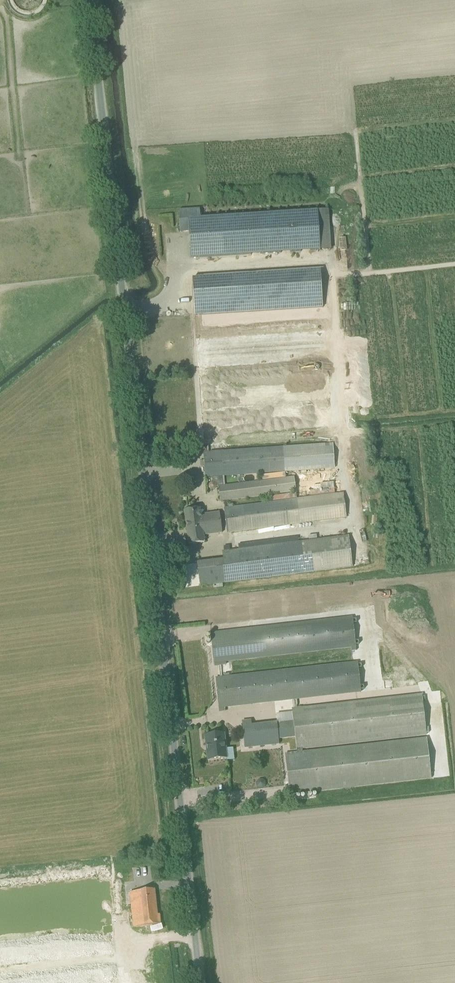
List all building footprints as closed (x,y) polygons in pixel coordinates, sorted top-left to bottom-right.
[(318,210),(200,218),(199,209),(178,210),(179,228),(183,228),(184,232),(188,232),(190,259),(270,253),(320,251),(319,235),(318,210)] [(328,210),(318,210),(319,235),(329,234),(328,210)] [(210,318),(221,313),(217,303),(206,307),(210,318)] [(325,330),(195,337),(198,392),(244,390),(245,404),(329,399),(327,367),(213,374),(213,368),(326,362),(325,330)] [(372,400),(364,400),(365,411),(372,410),(372,400)] [(330,406),(199,412),(200,429),(205,428),(205,434),(236,432),(237,442),(332,438),(330,406)] [(208,444),(202,445),(205,478),(213,477),(214,486),(218,486),(223,485),(222,476),(310,471),(311,480),(326,479),(325,470),(335,469),(333,443),(208,452),(208,444)] [(223,485),(218,486),(220,504),(223,503),(223,501),(296,493),(294,476),(223,485)] [(346,518),(343,493),(234,507),(234,504),(223,505),(227,533),(346,518)] [(201,516),(200,508),(184,511),(188,545),(204,543),(203,535),(222,533),(219,513),(201,516)] [(352,567),(348,536),(222,551),(223,560),(197,563),(200,586),(352,567)] [(213,663),(356,647),(353,618),(210,634),(213,663)] [(360,691),(357,662),(215,679),(219,708),(360,691)] [(279,740),(295,738),(296,752),(284,754),(289,795),(431,780),(426,738),(302,752),(302,749),(426,735),(422,694),(291,709),(293,721),(276,723),(276,722),(251,725),(251,720),(241,721),(244,749),(279,745),(279,740)] [(234,748),(227,749),(225,733),(205,735),(208,761),(228,759),(228,761),(235,760),(234,748)] [(258,780),(256,783),(256,786),(259,788),(262,788),(264,785),(264,782),(262,780),(258,780)] [(129,892),(133,927),(160,924),(159,914),(157,915),(154,890),(129,892)] [(0,980),(0,982),(119,982),(117,968),(0,980)]
